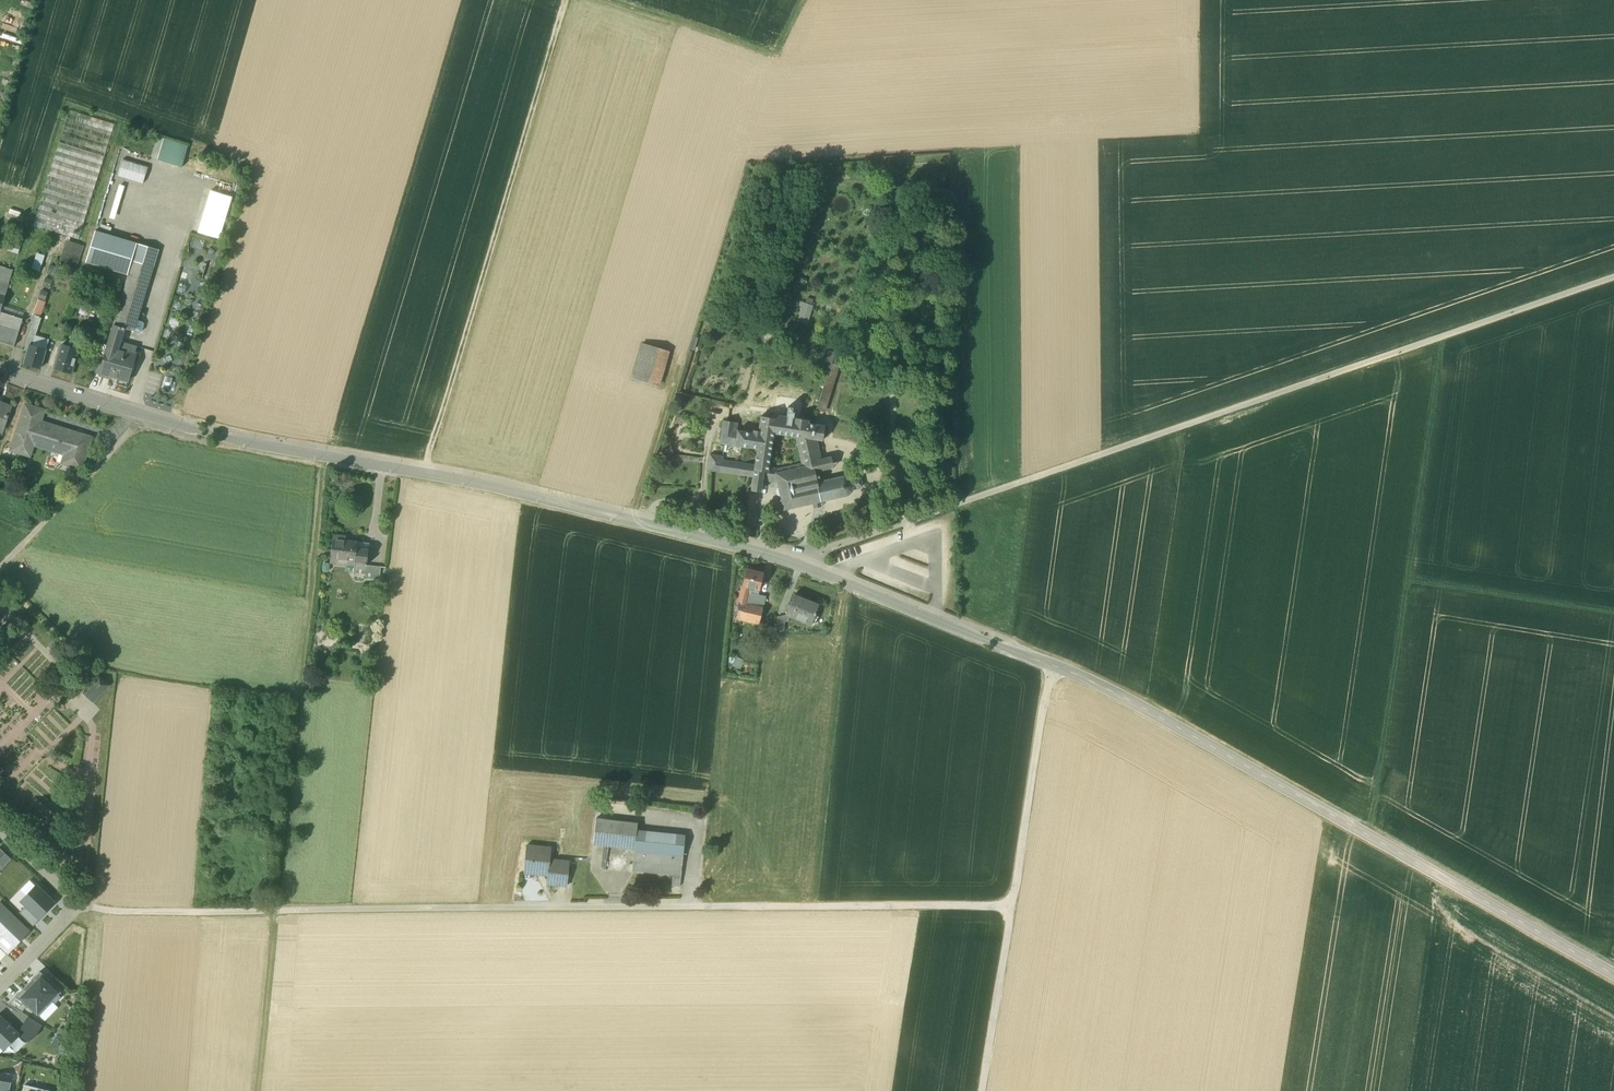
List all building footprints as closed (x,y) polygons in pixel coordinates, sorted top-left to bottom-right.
[(161,137),(156,136),(152,156),(156,157),(161,137)] [(188,146),(164,138),(158,160),(182,167),(188,146)] [(121,158),(117,175),(142,182),(147,166),(121,158)] [(218,238),(230,195),(207,189),(196,232),(218,238)] [(34,226),(80,237),(87,207),(81,205),(76,225),(52,219),(50,225),(42,223),(44,214),(38,212),(34,226)] [(159,249),(95,230),(85,262),(128,275),(132,260),(154,267),(159,249)] [(31,267),(40,270),(44,254),(36,252),(31,267)] [(52,255),(32,315),(37,317),(38,316),(39,316),(59,257),(52,255)] [(154,267),(132,260),(128,275),(127,279),(147,286),(148,286),(154,267)] [(127,279),(113,325),(123,328),(133,331),(134,330),(136,322),(147,286),(127,279)] [(807,324),(813,306),(798,300),(792,319),(807,324)] [(0,312),(0,342),(13,346),(22,319),(0,312)] [(37,317),(32,315),(29,323),(31,323),(28,334),(29,335),(34,336),(40,318),(39,317),(39,316),(38,316),(37,317)] [(123,328),(113,325),(111,332),(121,335),(123,328)] [(121,335),(111,332),(109,339),(119,342),(121,335)] [(34,336),(29,335),(26,344),(29,345),(32,346),(34,342),(32,342),(34,336)] [(48,340),(34,336),(32,342),(34,342),(32,346),(29,345),(23,363),(39,368),(48,340)] [(119,342),(109,339),(102,363),(98,375),(111,378),(114,371),(129,376),(135,354),(134,353),(136,347),(119,342)] [(78,349),(61,344),(54,368),(70,373),(78,349)] [(668,351),(642,344),(632,379),(657,387),(668,351)] [(102,363),(96,361),(93,373),(98,375),(102,363)] [(825,412),(837,368),(830,366),(818,409),(825,412)] [(0,403),(0,431),(2,432),(11,406),(0,403)] [(44,410),(26,404),(21,420),(38,425),(40,421),(44,410)] [(753,477),(753,481),(762,483),(763,480),(764,471),(768,472),(768,471),(774,433),(800,437),(817,440),(818,436),(824,437),(825,425),(808,423),(809,420),(775,415),(774,418),(761,416),(759,431),(754,430),(754,432),(737,429),(736,445),(757,448),(755,464),(753,477)] [(38,425),(21,420),(12,450),(30,455),(33,444),(38,425)] [(737,422),(724,420),(720,442),(736,445),(737,429),(736,429),(737,422)] [(40,421),(38,425),(33,444),(76,457),(73,466),(81,468),(90,442),(72,436),(74,432),(40,421)] [(817,440),(800,437),(806,466),(813,465),(812,463),(821,461),(821,460),(817,440)] [(723,456),(710,454),(708,470),(753,477),(755,464),(722,460),(723,456)] [(821,461),(812,463),(813,465),(806,466),(777,473),(775,472),(777,483),(778,487),(776,488),(775,489),(775,491),(775,493),(775,494),(777,496),(778,496),(780,497),(783,510),(821,502),(821,501),(817,482),(821,481),(818,471),(827,469),(825,463),(822,464),(821,461)] [(775,472),(768,471),(768,472),(764,471),(763,480),(777,483),(775,472)] [(821,481),(817,482),(821,501),(847,496),(851,492),(853,489),(862,487),(860,478),(851,480),(848,478),(843,476),(821,481)] [(357,542),(332,539),(330,558),(336,559),(354,561),(355,561),(357,549),(357,542)] [(368,550),(357,549),(355,561),(354,561),(354,564),(367,565),(368,550)] [(367,565),(354,564),(353,573),(366,574),(367,565)] [(381,567),(367,565),(366,574),(365,578),(379,579),(381,567)] [(763,573),(746,569),(742,586),(749,588),(759,591),(763,573)] [(749,588),(742,586),(738,602),(745,604),(749,588)] [(817,605),(807,601),(808,600),(794,594),(785,615),(789,616),(810,625),(815,613),(815,612),(818,604),(817,604),(817,605)] [(765,597),(758,595),(755,606),(762,608),(765,597)] [(745,604),(738,602),(736,618),(759,624),(762,608),(755,606),(745,604)] [(785,617),(777,617),(776,630),(783,630),(784,621),(785,617)] [(94,702),(110,685),(99,675),(83,692),(94,702)] [(636,823),(595,818),(593,844),(634,849),(636,831),(637,822),(636,822),(636,823)] [(636,831),(634,849),(634,850),(683,854),(685,835),(636,831)] [(550,849),(526,847),(523,873),(547,875),(546,883),(559,884),(560,871),(568,872),(569,862),(550,860),(550,849)] [(0,849),(0,866),(8,857),(0,849)] [(683,854),(634,850),(632,871),(673,875),(672,886),(680,886),(683,854)] [(568,872),(560,871),(559,884),(559,885),(567,885),(568,872)] [(53,902),(36,886),(22,902),(26,906),(39,917),(53,902)] [(40,918),(39,917),(26,906),(19,913),(33,926),(40,918)] [(0,910),(0,935),(2,934),(13,944),(27,930),(3,907),(0,910)] [(8,952),(14,946),(13,944),(2,934),(0,935),(0,945),(8,952)] [(27,1007),(38,1017),(53,1002),(55,1004),(61,998),(59,995),(62,993),(40,972),(16,996),(27,1007)] [(21,1011),(27,1007),(16,996),(8,1004),(21,1011)] [(3,1050),(20,1033),(0,1014),(0,1047),(3,1050)] [(34,1038),(42,1026),(28,1016),(19,1030),(24,1033),(21,1038),(29,1043),(33,1037),(34,1038)] [(10,1084),(0,1081),(0,1090),(9,1090),(10,1084)]
